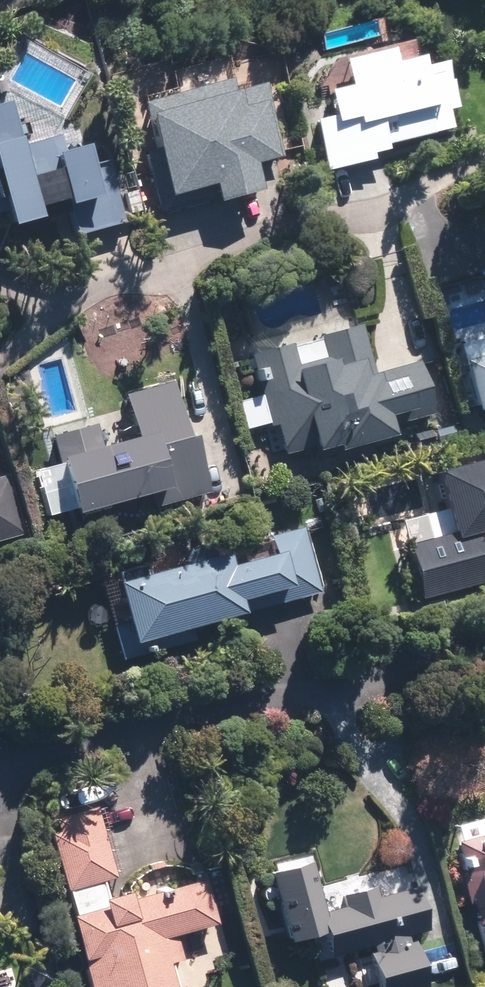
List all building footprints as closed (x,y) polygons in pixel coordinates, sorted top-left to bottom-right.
[(315,124),(326,165),(450,129),(443,105),(455,102),(443,61),(417,68),(414,57),(391,64),(386,48),(340,61),(348,91),(329,96),(335,118),(315,124)] [(0,106),(0,226),(1,231),(43,220),(40,208),(63,203),(72,240),(116,229),(100,165),(86,168),(79,144),(61,149),(59,138),(18,149),(6,105),(0,106)] [(361,324),(249,351),(268,430),(276,429),(282,455),(311,448),(313,455),(333,450),(334,456),(395,441),(390,424),(431,414),(418,360),(373,371),(361,324)] [(473,415),(484,412),(484,347),(456,355),(473,415)] [(53,433),(74,515),(158,494),(161,508),(207,496),(177,382),(125,396),(137,445),(105,454),(97,422),(53,433)] [(436,474),(446,509),(398,523),(420,601),(484,582),(484,574),(474,535),(484,532),(484,460),(436,474)] [(24,541),(7,475),(0,477),(0,547),(24,541)] [(304,529),(114,582),(132,648),(322,596),(304,529)] [(41,816),(86,986),(180,986),(174,963),(182,961),(176,938),(214,928),(203,883),(130,902),(127,892),(106,897),(101,881),(117,877),(97,802),(41,816)] [(449,832),(484,956),(484,819),(449,832)] [(269,867),(289,940),(309,935),(317,965),(367,951),(377,986),(423,986),(428,986),(412,929),(428,924),(418,888),(379,899),(375,885),(339,895),(341,903),(321,909),(307,857),(269,867)]
